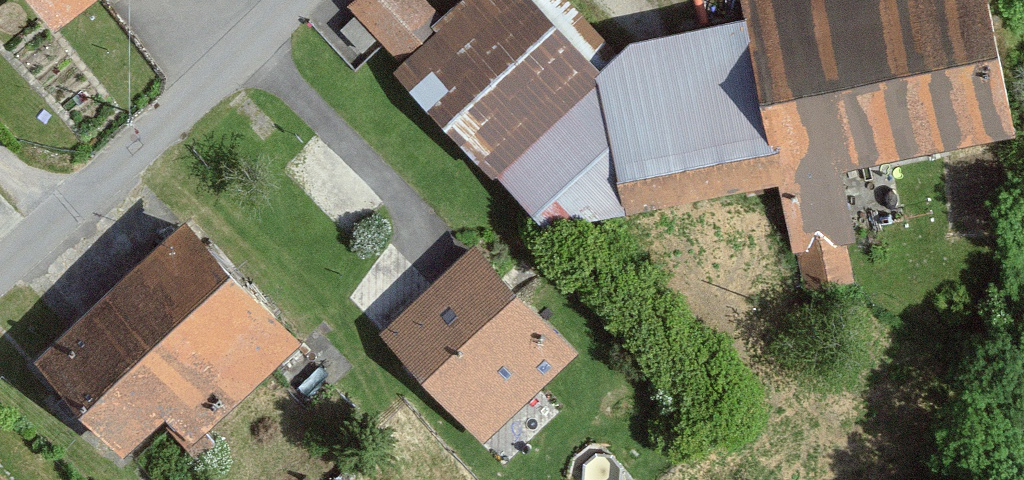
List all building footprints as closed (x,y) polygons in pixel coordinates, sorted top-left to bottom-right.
[(39,21),(69,0),(23,0),(39,21)] [(536,0),(464,0),(401,55),(489,155),(593,64),(536,0)] [(734,8),(764,171),(787,245),(844,232),(828,165),(995,125),(965,0),(731,0),(734,8)] [(764,171),(734,8),(583,36),(593,64),(613,199),(764,171)] [(613,199),(593,64),(489,155),(531,223),(613,199)] [(174,208),(24,349),(116,446),(153,411),(181,441),(294,335),(174,208)] [(467,243),(377,330),(480,436),(570,349),(467,243)]
